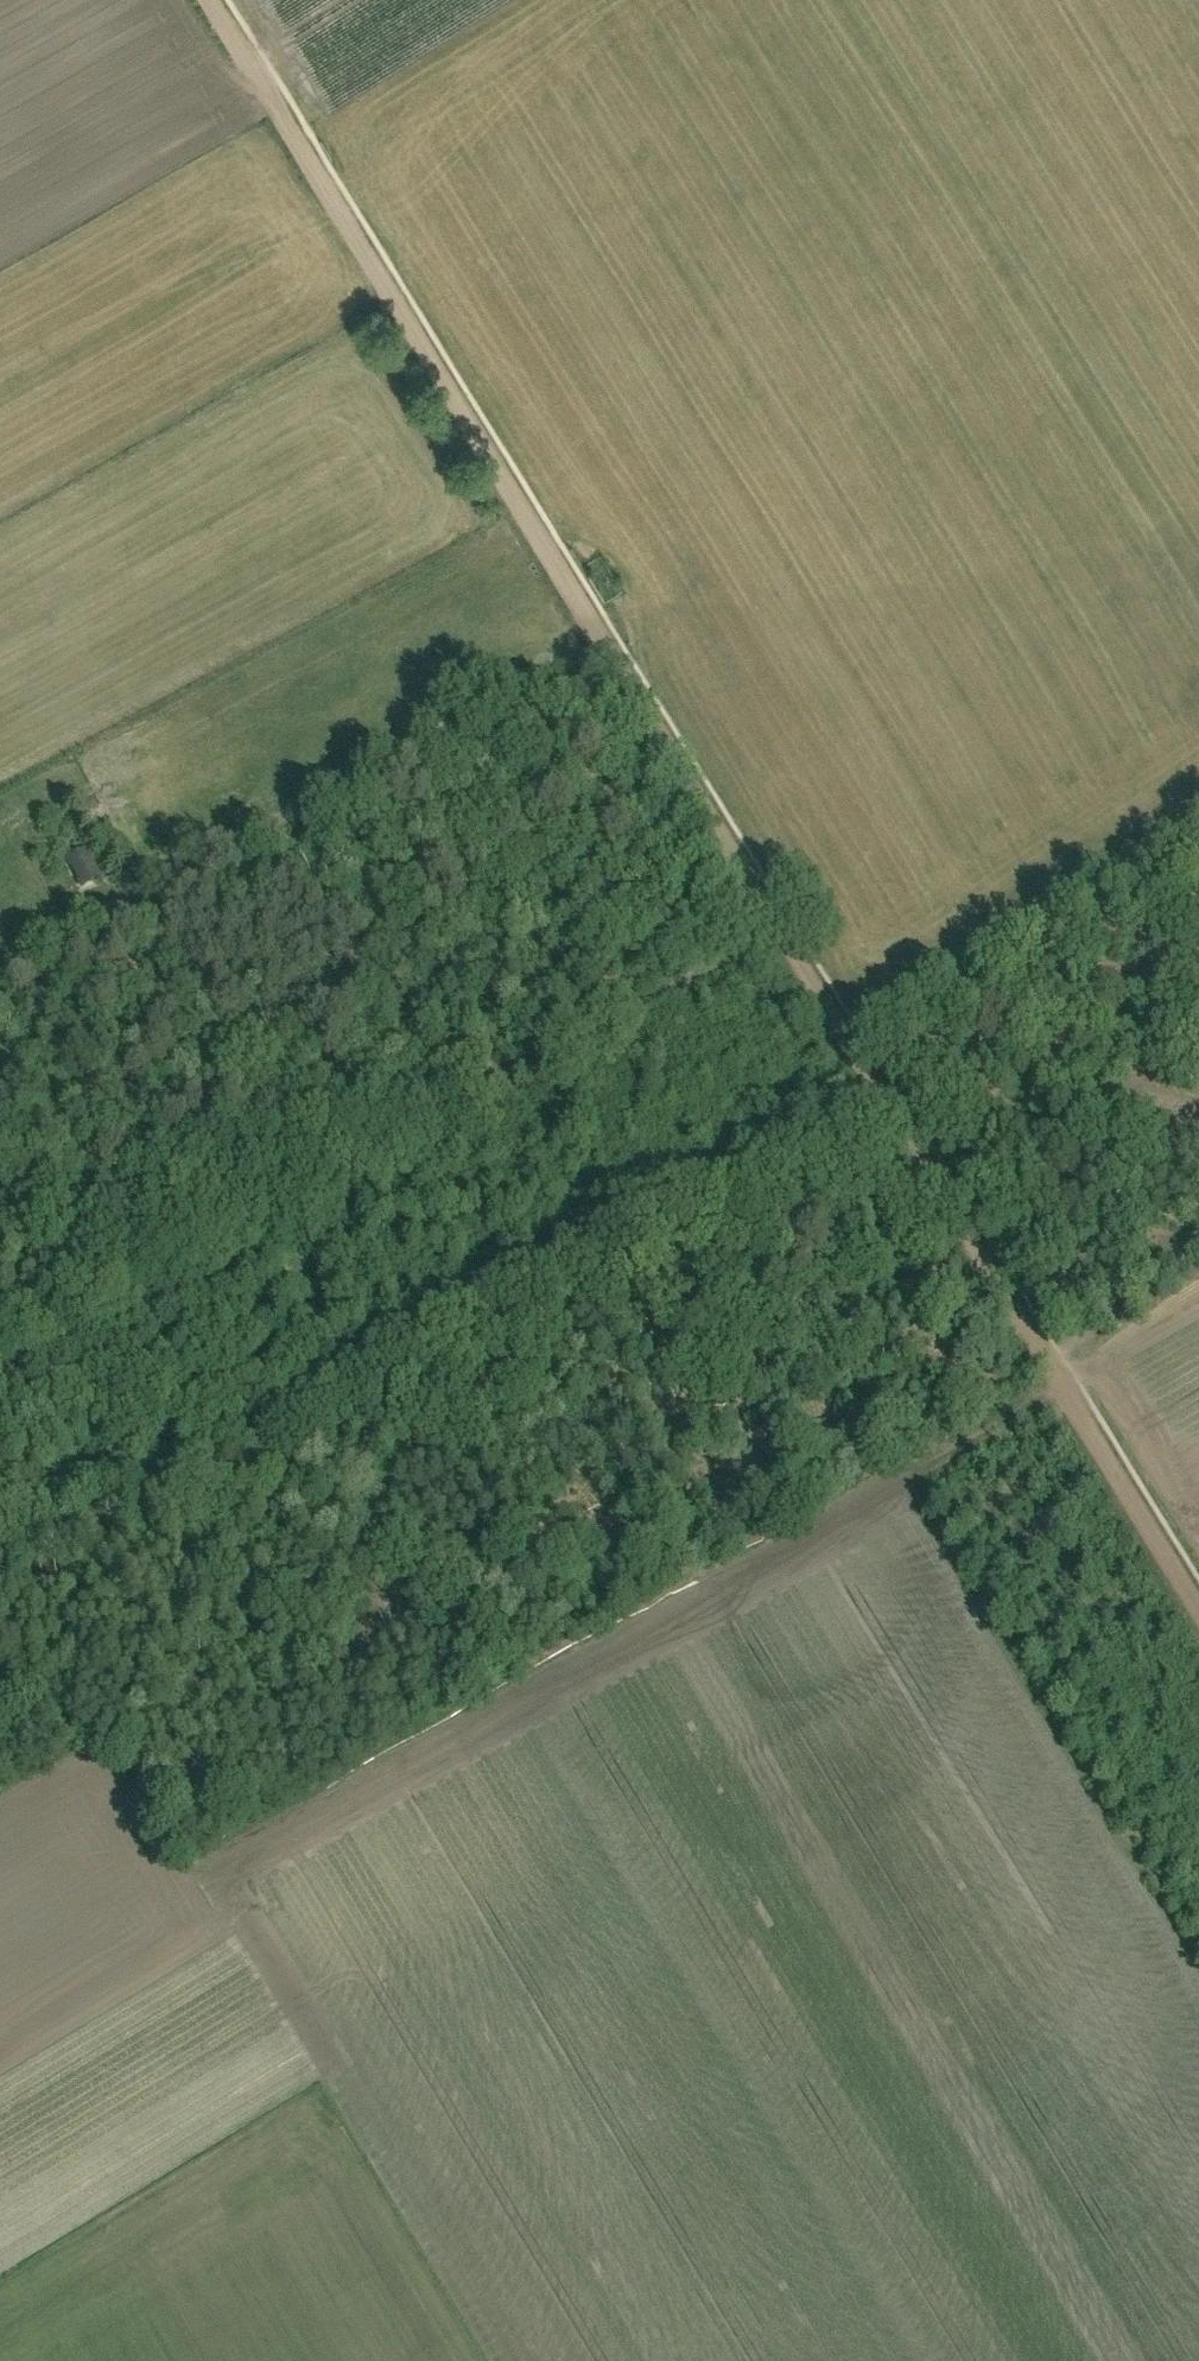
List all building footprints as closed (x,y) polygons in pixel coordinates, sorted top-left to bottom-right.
[(76,864),(78,867),(85,877),(99,867),(91,855),(76,864)]
